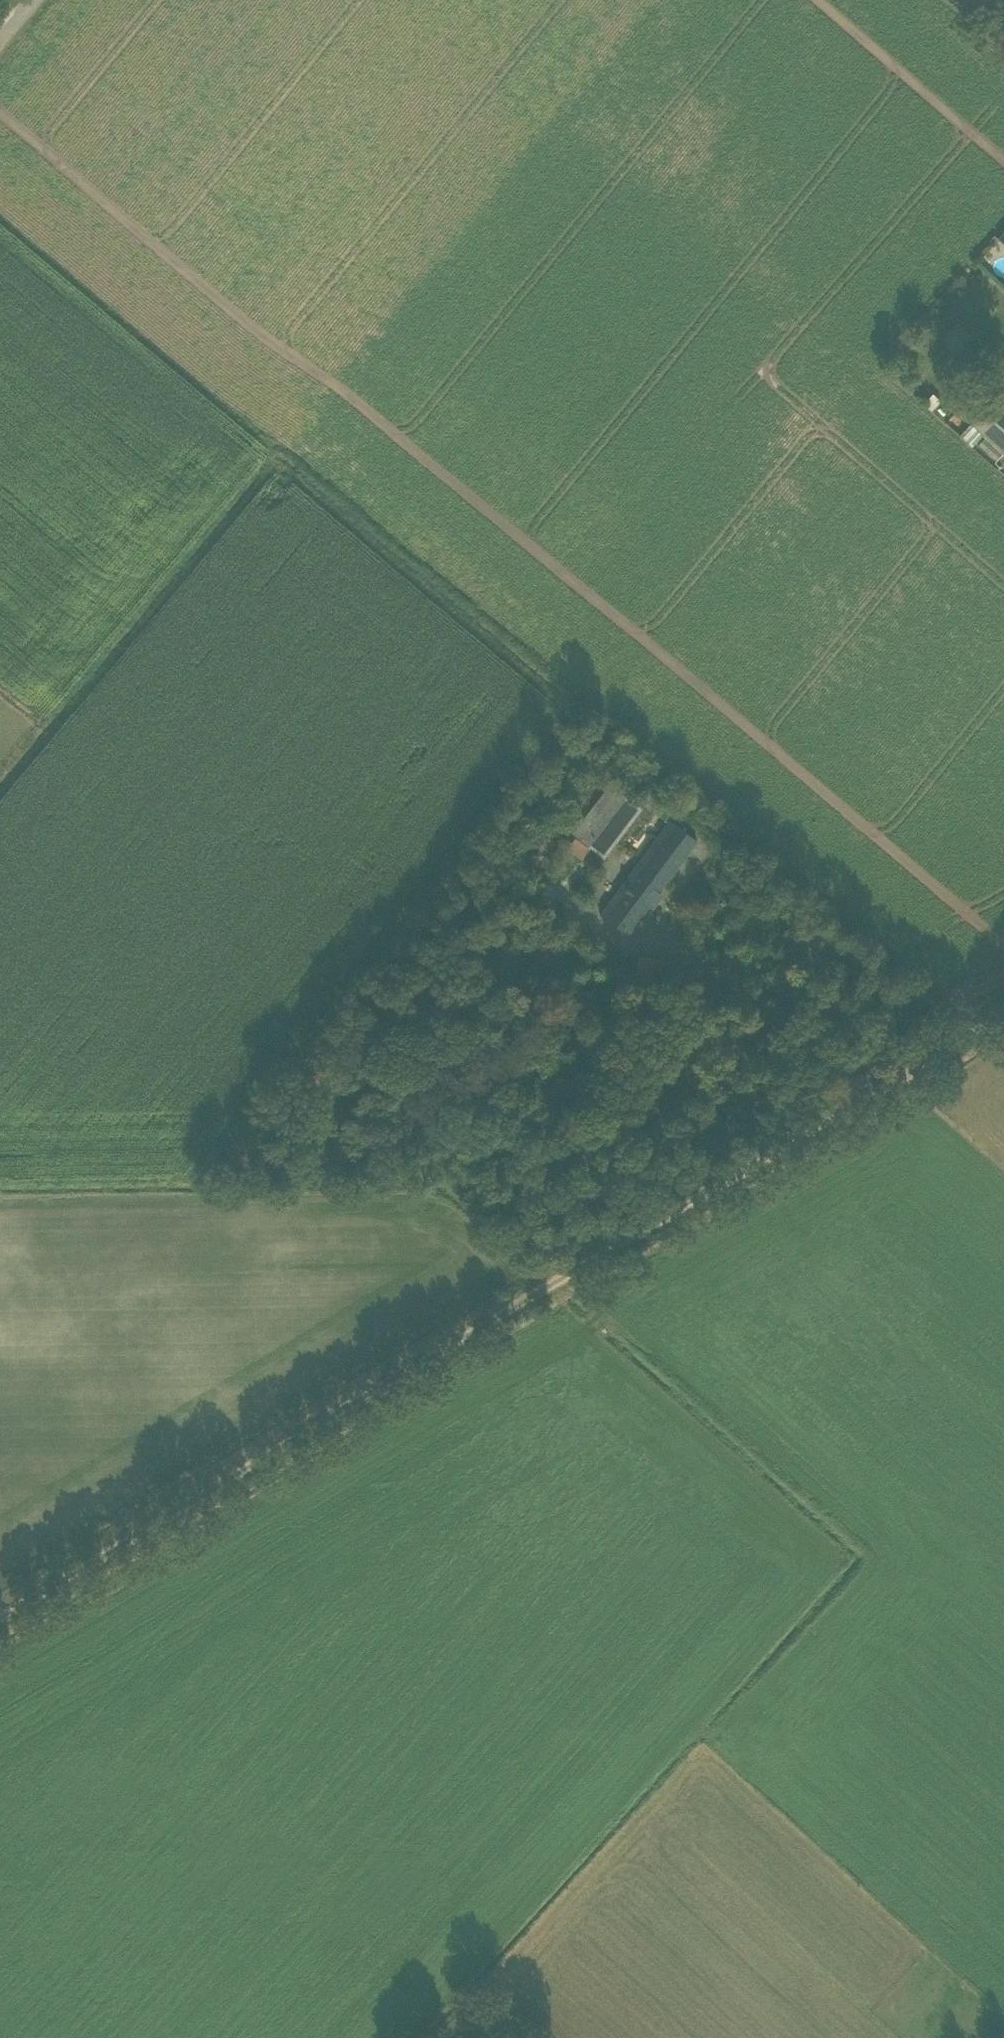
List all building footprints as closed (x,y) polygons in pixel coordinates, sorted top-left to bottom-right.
[(972,424),(973,426),(963,438),(973,446),(983,434),(986,436),(1003,452),(1003,420),(988,406),(971,390),(960,402),(964,406),(959,411),(962,414),(972,424)] [(605,859),(644,809),(611,783),(572,833),(605,859)] [(625,870),(629,873),(599,913),(627,934),(697,840),(669,820),(638,861),(634,858),(625,870)]
